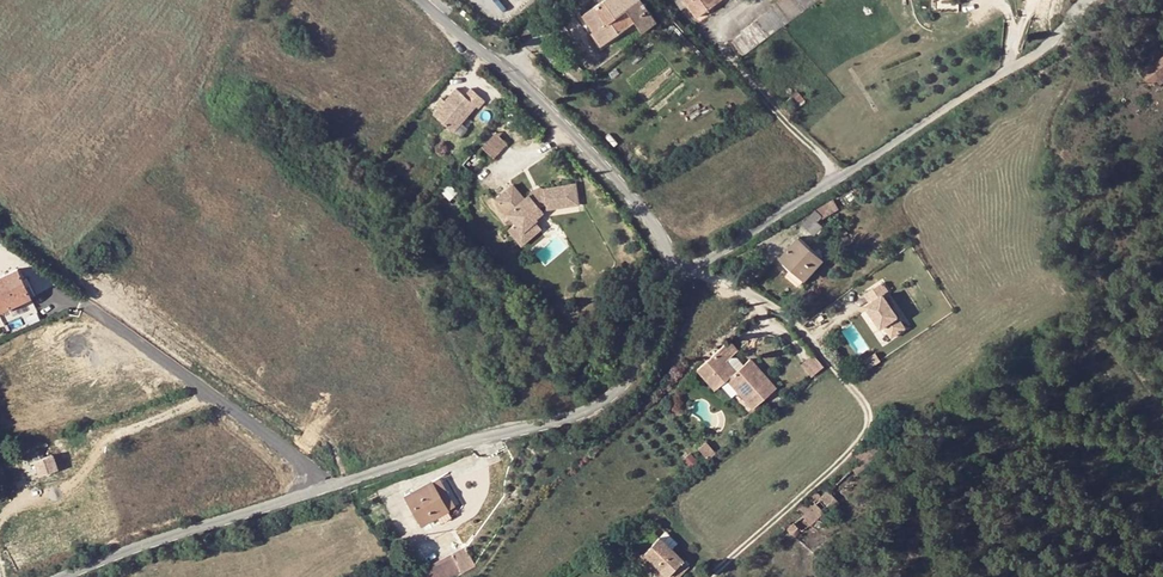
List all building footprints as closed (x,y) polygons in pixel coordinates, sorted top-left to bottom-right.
[(654,18),(648,9),(641,0),(632,0),(626,4),(623,0),(603,0),(583,15),(595,31),(591,34),(600,47),(637,21),(644,31),(656,22),(654,18)] [(721,0),(684,0),(693,12),(701,7),(704,12),(721,0)] [(745,32),(755,47),(784,26),(818,0),(782,0),(743,30),(745,32)] [(668,9),(660,1),(648,9),(654,18),(668,9)] [(697,18),(704,12),(701,7),(693,12),(697,18)] [(755,47),(745,32),(732,42),(743,56),(755,47)] [(1162,74),(1162,57),(1142,65),(1148,79),(1162,74)] [(428,104),(448,121),(470,95),(473,97),(479,89),(465,78),(459,85),(450,78),(439,91),(434,97),(428,104)] [(790,98),(798,93),(792,85),(785,90),(790,98)] [(431,94),(434,97),(439,91),(436,88),(431,94)] [(476,138),(487,149),(501,133),(490,122),(476,138)] [(469,142),(455,157),(465,166),(478,151),(469,142)] [(517,191),(506,178),(488,193),(508,218),(516,227),(529,217),(532,214),(530,212),(537,207),(533,202),(538,199),(539,204),(572,199),(570,177),(535,182),(532,180),(522,183),(522,187),(517,191)] [(833,199),(815,210),(802,222),(814,234),(821,226),(816,220),(821,216),(838,206),(833,199)] [(529,217),(516,227),(508,218),(500,225),(514,241),(534,223),(529,217)] [(832,242),(825,235),(821,241),(828,247),(832,242)] [(798,236),(779,257),(791,268),(803,279),(823,258),(798,236)] [(803,279),(791,268),(788,273),(799,283),(803,279)] [(31,298),(18,269),(0,277),(0,311),(31,298)] [(904,327),(882,294),(887,290),(882,281),(864,293),(870,302),(871,304),(867,307),(880,327),(883,325),(890,336),(904,327)] [(740,349),(732,338),(699,364),(717,386),(730,376),(754,406),(777,388),(768,376),(764,380),(756,371),(761,367),(753,357),(737,369),(728,358),(740,349)] [(864,371),(879,361),(874,353),(859,364),(864,371)] [(825,366),(816,354),(803,364),(813,376),(825,366)] [(761,367),(756,371),(764,380),(768,376),(761,367)] [(709,458),(716,453),(707,441),(700,447),(709,458)] [(854,455),(860,461),(873,449),(867,443),(854,455)] [(49,444),(32,450),(34,453),(36,459),(52,454),(49,444)] [(37,462),(36,459),(34,453),(26,456),(28,466),(37,462)] [(52,454),(36,459),(37,462),(41,474),(58,469),(52,454)] [(432,480),(405,495),(422,524),(438,515),(441,521),(451,515),(448,508),(455,504),(439,476),(432,480)] [(828,491),(802,516),(810,524),(816,529),(841,505),(835,498),(828,491)] [(787,528),(796,537),(810,524),(802,516),(787,528)] [(683,560),(659,536),(651,529),(649,527),(634,543),(644,552),(638,557),(659,576),(666,576),(669,574),(683,560)] [(442,560),(440,558),(438,554),(437,552),(434,547),(433,545),(430,540),(429,539),(420,543),(429,559),(432,565),(422,571),(425,576),(450,576),(442,560)] [(450,553),(440,558),(442,560),(450,576),(452,576),(460,572),(450,553)] [(683,560),(669,574),(666,576),(677,576),(689,566),(683,560)]
